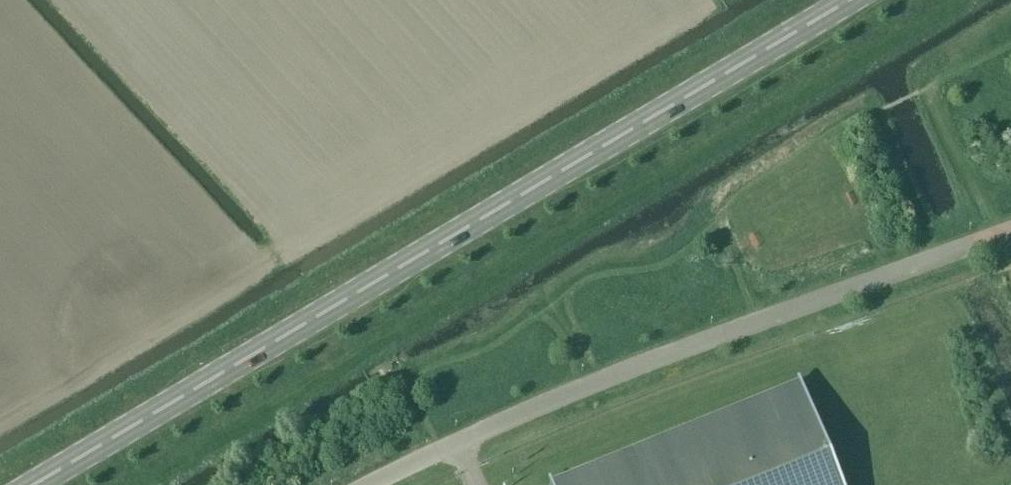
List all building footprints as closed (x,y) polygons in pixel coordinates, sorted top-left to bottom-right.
[(553,484),(841,484),(800,385),(553,484)]
